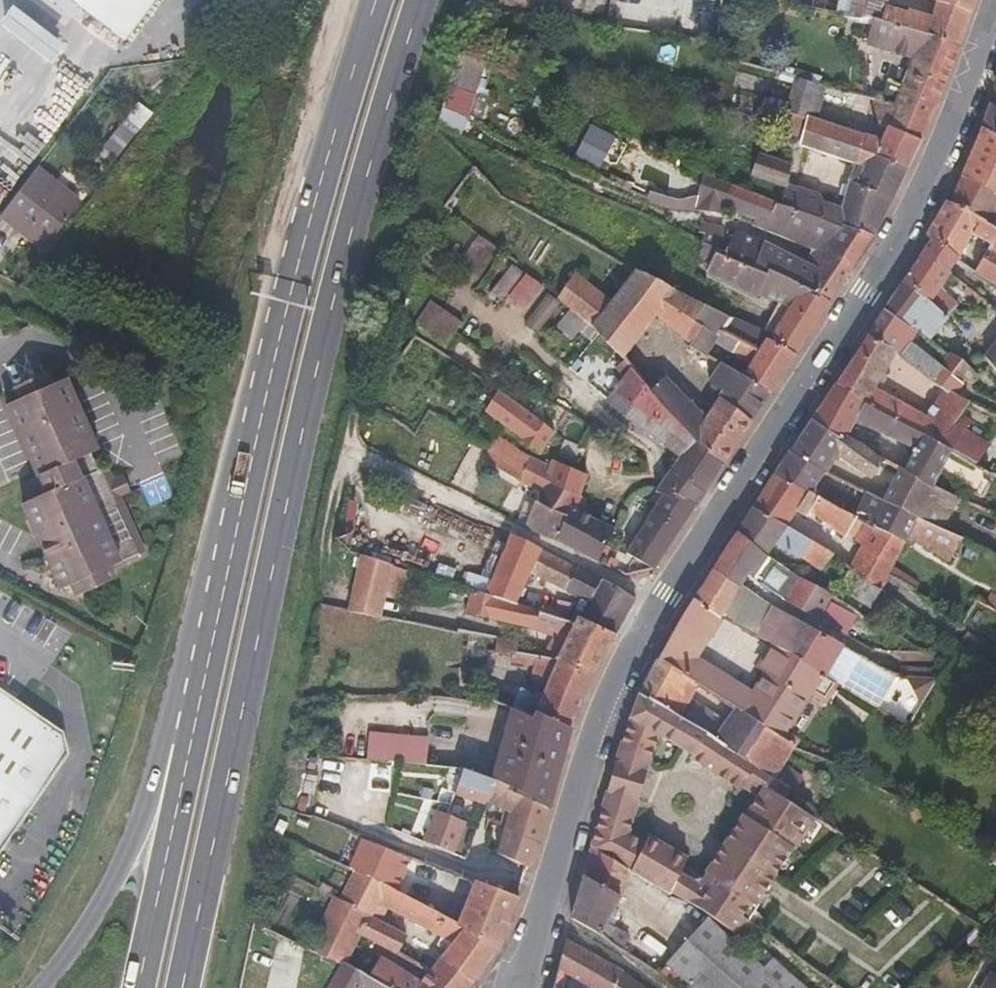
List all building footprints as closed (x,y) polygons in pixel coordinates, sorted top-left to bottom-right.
[(111,38),(140,0),(62,0),(111,38)] [(836,15),(869,18),(872,19),(959,47),(967,23),(971,12),(938,1),(935,10),(932,16),(908,8),(907,11),(887,5),(888,0),(839,0),(836,15)] [(976,0),(936,0),(938,1),(971,12),(976,0)] [(930,119),(959,47),(872,19),(866,43),(912,59),(902,85),(895,104),(879,100),(875,99),(881,124),(886,126),(921,141),(930,119)] [(478,96),(487,64),(459,54),(449,86),(478,96)] [(790,102),(797,76),(776,71),(770,97),(790,102)] [(806,116),(816,82),(797,76),(790,102),(788,110),(806,116)] [(895,104),(902,85),(886,80),(879,100),(895,104)] [(875,99),(846,90),(844,97),(873,105),(875,99)] [(785,124),(788,110),(790,102),(770,97),(764,95),(758,116),(785,124)] [(989,106),(981,127),(995,137),(995,110),(989,106)] [(806,116),(788,110),(785,124),(789,125),(803,129),(806,116)] [(819,192),(786,181),(790,164),(758,151),(750,175),(784,187),(779,202),(874,236),(907,170),(861,150),(866,134),(806,116),(803,129),(789,125),(787,134),(801,138),(799,145),(857,162),(841,206),(824,201),(819,192)] [(112,165),(137,131),(123,121),(97,155),(112,165)] [(591,122),(575,157),(600,169),(617,134),(591,122)] [(907,170),(921,141),(886,126),(881,139),(866,134),(861,150),(907,170)] [(981,127),(961,175),(995,195),(995,137),(981,127)] [(46,249),(82,201),(38,167),(1,215),(46,249)] [(679,199),(669,197),(665,207),(694,210),(724,214),(725,208),(722,207),(730,184),(703,174),(698,195),(694,196),(689,197),(685,199),(679,199)] [(961,175),(950,202),(985,221),(990,212),(995,215),(995,195),(961,175)] [(851,270),(874,236),(779,202),(730,184),(722,207),(725,208),(755,219),(752,225),(805,246),(800,258),(764,240),(731,229),(727,240),(722,237),(717,248),(717,249),(827,303),(851,270)] [(650,191),(646,200),(665,207),(669,197),(650,191)] [(991,245),(995,237),(995,227),(985,221),(950,202),(946,200),(926,235),(931,239),(956,260),(972,235),(991,245)] [(717,248),(722,237),(724,227),(701,221),(698,232),(705,233),(702,241),(717,248)] [(465,269),(485,238),(479,233),(458,264),(465,269)] [(991,245),(974,272),(995,285),(995,237),(991,245)] [(480,278),(499,248),(485,238),(465,269),(480,278)] [(795,354),(827,303),(717,249),(707,272),(757,296),(757,295),(790,307),(769,339),(795,354)] [(939,292),(951,274),(921,254),(903,281),(949,318),(958,306),(939,292)] [(503,301),(526,270),(517,261),(515,260),(491,291),(503,301)] [(696,318),(705,304),(674,288),(637,269),(611,301),(576,273),(559,297),(591,325),(623,358),(624,360),(657,315),(691,344),(696,336),(703,324),(696,318)] [(522,308),(542,283),(528,271),(509,297),(522,308)] [(949,318),(903,281),(884,310),(913,328),(914,326),(919,330),(930,339),(931,340),(949,318)] [(983,298),(967,286),(962,291),(978,303),(983,298)] [(538,334),(560,304),(547,294),(524,323),(538,334)] [(429,336),(446,309),(431,299),(414,327),(429,336)] [(769,394),(795,354),(769,339),(767,337),(759,351),(727,334),(735,320),(705,304),(696,318),(703,324),(696,336),(691,344),(689,346),(707,355),(715,342),(751,364),(744,375),(769,394)] [(457,331),(463,321),(446,309),(429,336),(446,347),(457,331)] [(586,324),(570,310),(556,326),(572,340),(586,324)] [(944,368),(911,341),(919,330),(914,326),(913,328),(884,310),(868,334),(896,353),(898,354),(932,382),(944,388),(954,394),(963,383),(944,368)] [(767,337),(735,320),(727,334),(759,351),(767,337)] [(926,414),(877,386),(896,353),(868,334),(836,383),(951,450),(958,455),(977,465),(990,444),(967,429),(972,420),(961,413),(968,401),(954,394),(944,388),(926,414)] [(986,357),(995,370),(995,344),(986,357)] [(978,378),(952,355),(944,368),(963,383),(971,388),(978,378)] [(631,368),(624,360),(616,367),(625,376),(607,400),(681,456),(669,472),(705,492),(721,466),(651,389),(631,368)] [(750,421),(769,394),(744,375),(721,363),(709,381),(722,390),(705,417),(667,377),(651,389),(721,466),(750,421)] [(83,477),(75,461),(100,450),(68,377),(53,384),(48,372),(33,379),(14,387),(19,399),(6,405),(38,475),(30,479),(21,482),(29,500),(22,503),(60,589),(71,584),(77,596),(99,586),(117,579),(111,566),(121,562),(148,550),(110,465),(83,477)] [(951,450),(836,383),(812,420),(843,440),(847,434),(855,422),(916,449),(904,471),(933,485),(951,450)] [(532,414),(499,389),(484,411),(504,425),(521,437),(520,439),(542,453),(556,431),(532,414)] [(883,459),(847,434),(843,440),(812,420),(791,449),(826,472),(837,454),(869,477),(873,476),(883,459)] [(550,468),(497,436),(491,446),(479,465),(541,492),(546,481),(580,495),(589,475),(555,461),(550,468)] [(826,472),(791,449),(774,474),(811,493),(822,499),(835,505),(842,492),(821,481),(826,472)] [(904,471),(903,470),(898,468),(882,500),(942,528),(957,497),(933,485),(904,471)] [(705,492),(669,472),(655,491),(662,493),(696,505),(705,492)] [(835,505),(822,499),(811,493),(774,474),(753,507),(786,526),(796,510),(806,516),(810,510),(846,535),(857,517),(854,515),(835,505)] [(573,508),(580,495),(546,481),(541,492),(536,501),(566,517),(555,541),(597,561),(609,538),(614,529),(573,508)] [(942,528),(882,500),(864,492),(854,515),(857,517),(865,521),(904,542),(913,529),(922,544),(950,561),(963,538),(942,528)] [(654,569),(696,505),(662,493),(628,551),(626,553),(654,569)] [(566,517),(536,501),(524,527),(555,541),(566,517)] [(768,552),(774,543),(798,558),(800,555),(821,568),(830,553),(786,526),(753,507),(737,532),(768,552)] [(884,589),(904,542),(865,521),(853,541),(861,546),(850,566),(882,587),(884,589)] [(768,552),(737,532),(723,554),(750,574),(786,599),(817,620),(826,604),(832,593),(768,552)] [(625,617),(635,598),(602,580),(511,535),(509,540),(486,594),(518,604),(531,573),(586,602),(578,616),(615,634),(625,617)] [(750,574),(723,554),(714,567),(742,585),(750,574)] [(387,593),(392,565),(361,555),(350,610),(382,616),(387,593)] [(403,597),(409,570),(392,565),(387,593),(403,597)] [(814,629),(772,606),(742,585),(714,567),(694,598),(725,616),(757,634),(771,642),(772,643),(795,658),(814,629)] [(486,594),(471,589),(467,612),(535,628),(556,632),(554,637),(558,638),(556,643),(564,646),(558,660),(593,676),(615,634),(578,616),(575,623),(541,611),(518,604),(486,594)] [(780,737),(809,691),(824,701),(835,683),(827,678),(821,675),(795,658),(772,643),(758,665),(765,670),(751,693),(694,658),(704,650),(725,616),(694,598),(683,613),(658,659),(698,686),(732,709),(780,737)] [(826,604),(817,620),(847,635),(855,622),(826,604)] [(821,675),(840,645),(841,643),(829,637),(814,629),(795,658),(821,675)] [(519,639),(497,636),(496,651),(514,653),(512,662),(535,666),(533,676),(549,683),(544,695),(538,691),(536,696),(520,688),(513,707),(516,707),(571,728),(593,676),(558,660),(517,653),(519,639)] [(857,657),(840,645),(821,675),(827,678),(835,683),(841,687),(877,708),(897,676),(858,656),(857,657)] [(780,737),(732,709),(698,686),(658,659),(639,694),(708,732),(756,766),(775,778),(796,746),(780,737)] [(489,690),(490,670),(462,667),(460,687),(489,690)] [(937,677),(908,676),(922,704),(937,677)] [(0,687),(0,852),(2,851),(69,753),(66,732),(0,687)] [(591,847),(634,873),(667,892),(670,894),(671,893),(705,912),(728,884),(711,873),(709,877),(685,864),(689,856),(649,835),(645,843),(628,835),(639,795),(645,773),(648,766),(659,733),(695,754),(694,756),(723,776),(725,773),(743,785),(756,766),(708,732),(639,694),(630,718),(617,756),(614,764),(609,781),(608,786),(607,790),(598,820),(591,847)] [(565,751),(570,731),(571,728),(516,707),(497,781),(549,807),(565,751)] [(427,764),(429,736),(370,731),(368,759),(427,764)] [(817,819),(786,799),(792,791),(775,778),(756,766),(743,785),(725,773),(723,776),(743,789),(745,786),(761,797),(749,815),(747,814),(727,846),(718,858),(710,870),(712,872),(711,873),(728,884),(705,912),(707,913),(750,945),(762,929),(763,930),(765,927),(752,919),(761,906),(759,905),(768,890),(776,878),(777,876),(795,848),(797,850),(817,819)] [(497,852),(528,866),(531,868),(539,845),(549,807),(497,781),(493,779),(467,769),(459,791),(488,803),(490,799),(511,810),(497,852)] [(466,821),(437,809),(425,840),(453,852),(466,821)] [(397,891),(411,856),(364,837),(350,868),(355,871),(392,888),(397,891)] [(621,895),(634,873),(591,847),(583,875),(621,895)] [(420,903),(437,866),(427,863),(411,856),(397,891),(420,903)] [(459,925),(460,924),(458,923),(420,903),(397,891),(392,888),(355,871),(341,901),(353,907),(370,915),(377,902),(388,908),(452,942),(441,956),(475,982),(497,952),(459,925)] [(599,933),(621,895),(583,875),(571,918),(599,933)] [(497,952),(519,897),(517,896),(477,880),(476,882),(460,924),(459,925),(497,952)] [(339,891),(322,882),(319,889),(334,897),(339,891)] [(359,934),(370,915),(353,907),(341,901),(335,898),(307,949),(317,954),(342,964),(359,934)] [(380,920),(388,908),(377,902),(370,915),(380,920)] [(396,953),(407,933),(380,920),(370,915),(359,934),(396,953)] [(743,949),(707,917),(666,963),(690,983),(720,950),(734,959),(743,949)] [(567,973),(593,987),(648,987),(623,970),(566,937),(553,987),(563,987),(567,973)] [(772,959),(764,967),(743,949),(734,959),(720,950),(690,983),(695,987),(805,987),(772,959)] [(475,982),(441,956),(430,970),(422,980),(391,963),(378,961),(369,976),(390,987),(470,987),(475,982)] [(690,983),(666,963),(659,971),(677,987),(686,987),(690,983)] [(369,976),(342,964),(328,987),(390,987),(369,976)] [(991,974),(983,987),(995,987),(995,976),(991,974)]
